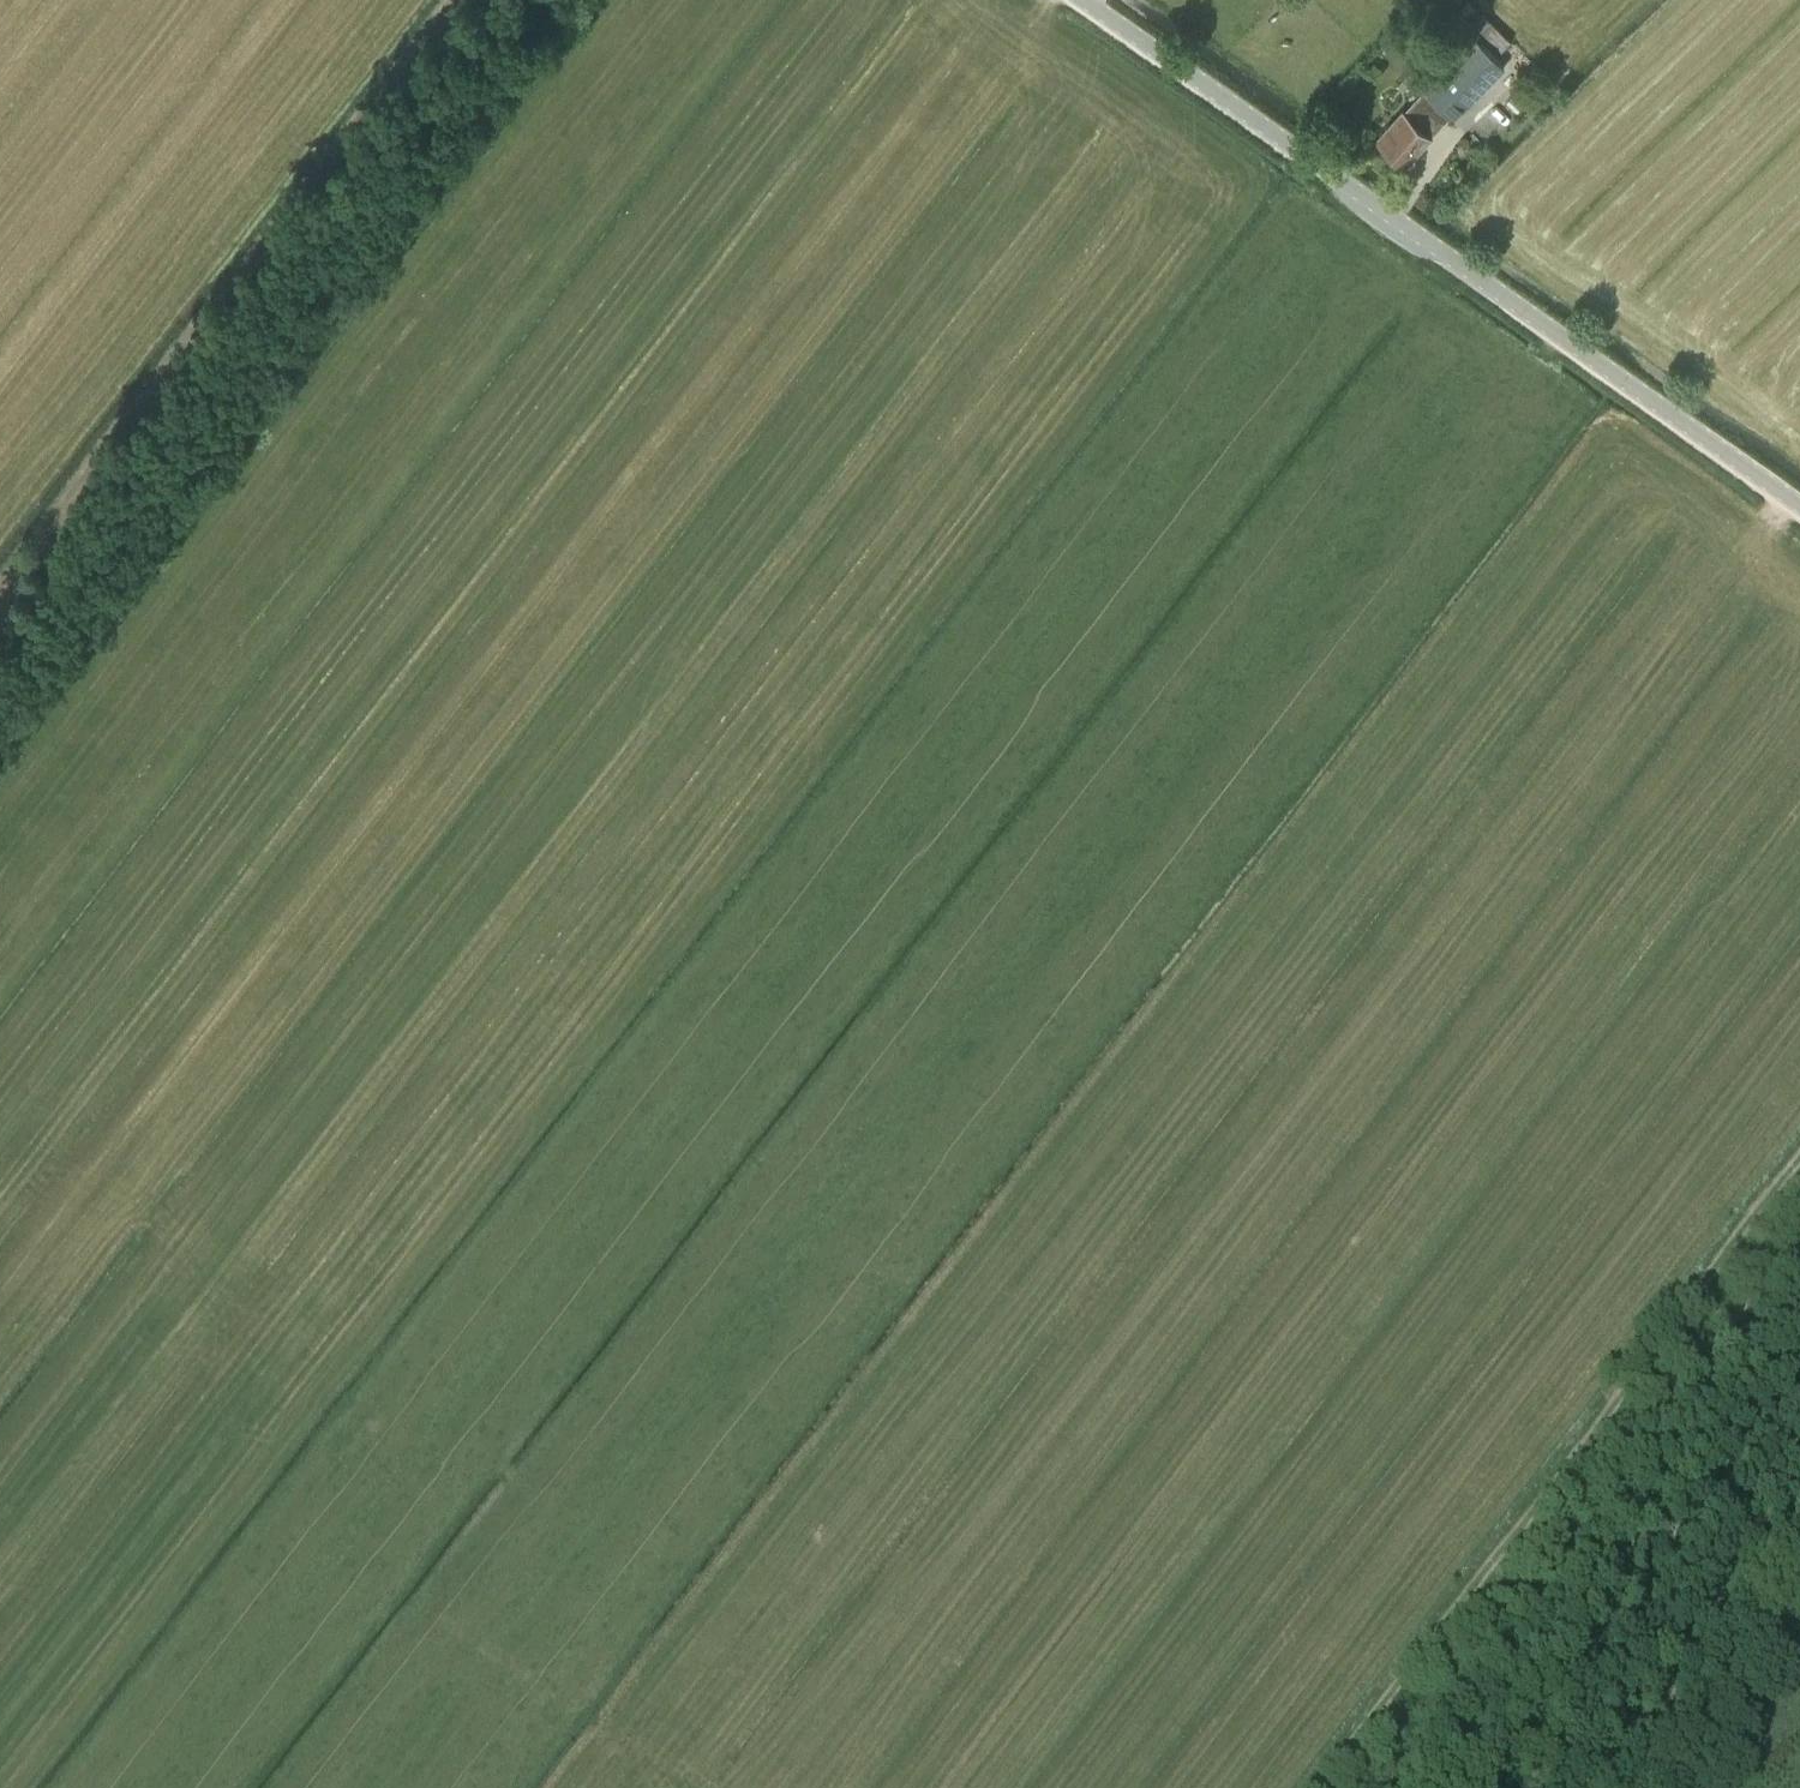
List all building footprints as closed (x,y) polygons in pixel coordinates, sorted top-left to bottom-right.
[(1500,50),(1510,41),(1482,13),(1473,22),(1500,50)] [(1429,136),(1449,115),(1451,117),(1503,64),(1463,25),(1411,79),(1422,90),(1401,111),(1401,110),(1374,138),(1403,166),(1431,137),(1429,136)]
